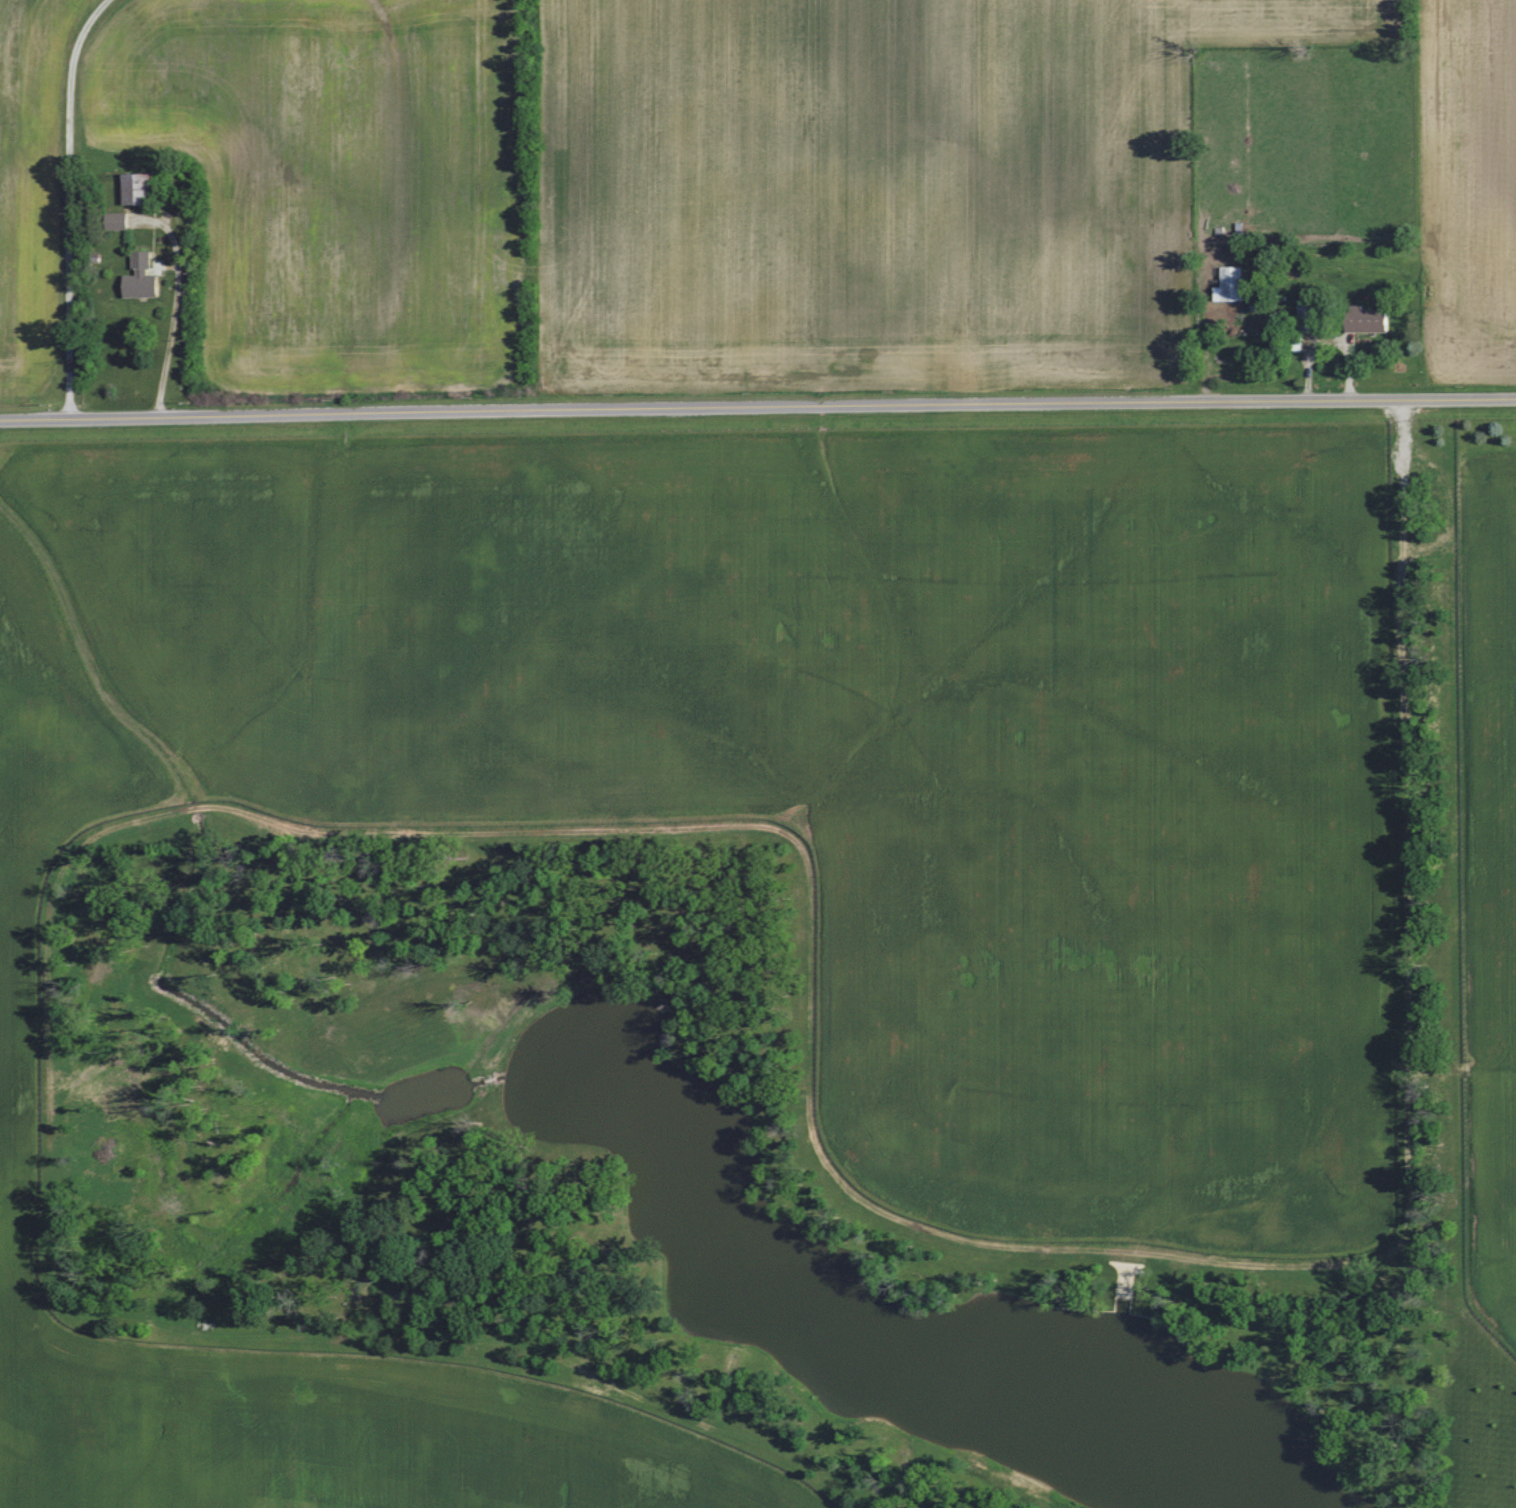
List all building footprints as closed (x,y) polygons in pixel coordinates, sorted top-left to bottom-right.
[(128,206),(155,205),(154,174),(127,175),(128,206)] [(130,213),(114,214),(114,229),(131,228),(130,213)] [(162,297),(161,272),(155,273),(154,252),(136,252),(137,275),(127,275),(127,298),(162,297)] [(1224,268),(1225,288),(1217,288),(1217,302),(1247,301),(1247,267),(1224,268)] [(1317,318),(1317,303),(1301,304),(1301,318),(1317,318)] [(1393,311),(1366,311),(1366,307),(1355,306),(1355,332),(1392,333),(1393,311)]
